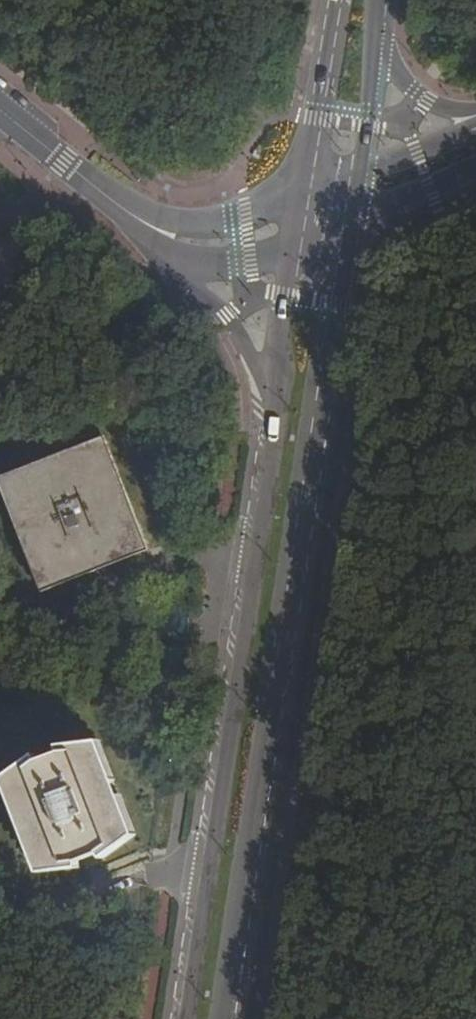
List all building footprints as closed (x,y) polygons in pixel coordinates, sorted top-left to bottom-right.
[(110,485),(115,483),(100,445),(90,449),(89,445),(23,471),(25,476),(11,482),(48,577),(62,572),(64,576),(131,550),(129,545),(139,541),(124,504),(118,506),(110,485)] [(100,756),(95,758),(89,741),(60,743),(63,750),(42,759),(39,751),(14,769),(21,787),(17,788),(43,854),(47,853),(54,870),(85,867),(82,859),(101,852),(104,857),(128,841),(121,824),(125,823),(100,756)]
